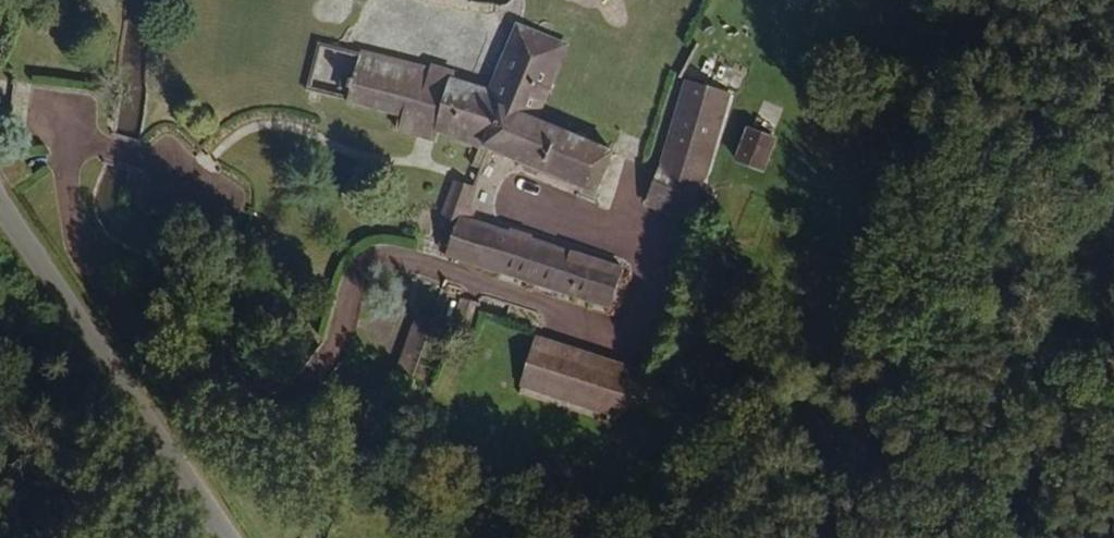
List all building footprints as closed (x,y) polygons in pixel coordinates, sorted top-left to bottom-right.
[(568,50),(519,32),(490,104),(478,151),(473,169),(482,173),(486,156),(597,201),(616,160),(542,127),(568,50)] [(436,140),(478,151),(490,104),(434,88),(436,80),(367,58),(352,105),(400,120),(395,135),(424,144),(428,127),(439,131),(436,140)] [(713,192),(700,188),(730,90),(687,77),(647,205),(691,218),(693,210),(706,214),(713,192)] [(743,132),(732,166),(765,176),(776,142),(769,140),(772,130),(752,124),(749,133),(743,132)] [(440,226),(459,234),(465,218),(476,190),(457,182),(440,226)] [(547,289),(560,248),(465,218),(459,234),(450,258),(547,289)] [(621,267),(560,248),(547,289),(612,314),(627,279),(621,267)] [(407,336),(425,345),(436,322),(418,313),(407,336)] [(525,389),(626,423),(642,377),(541,342),(525,389)]
